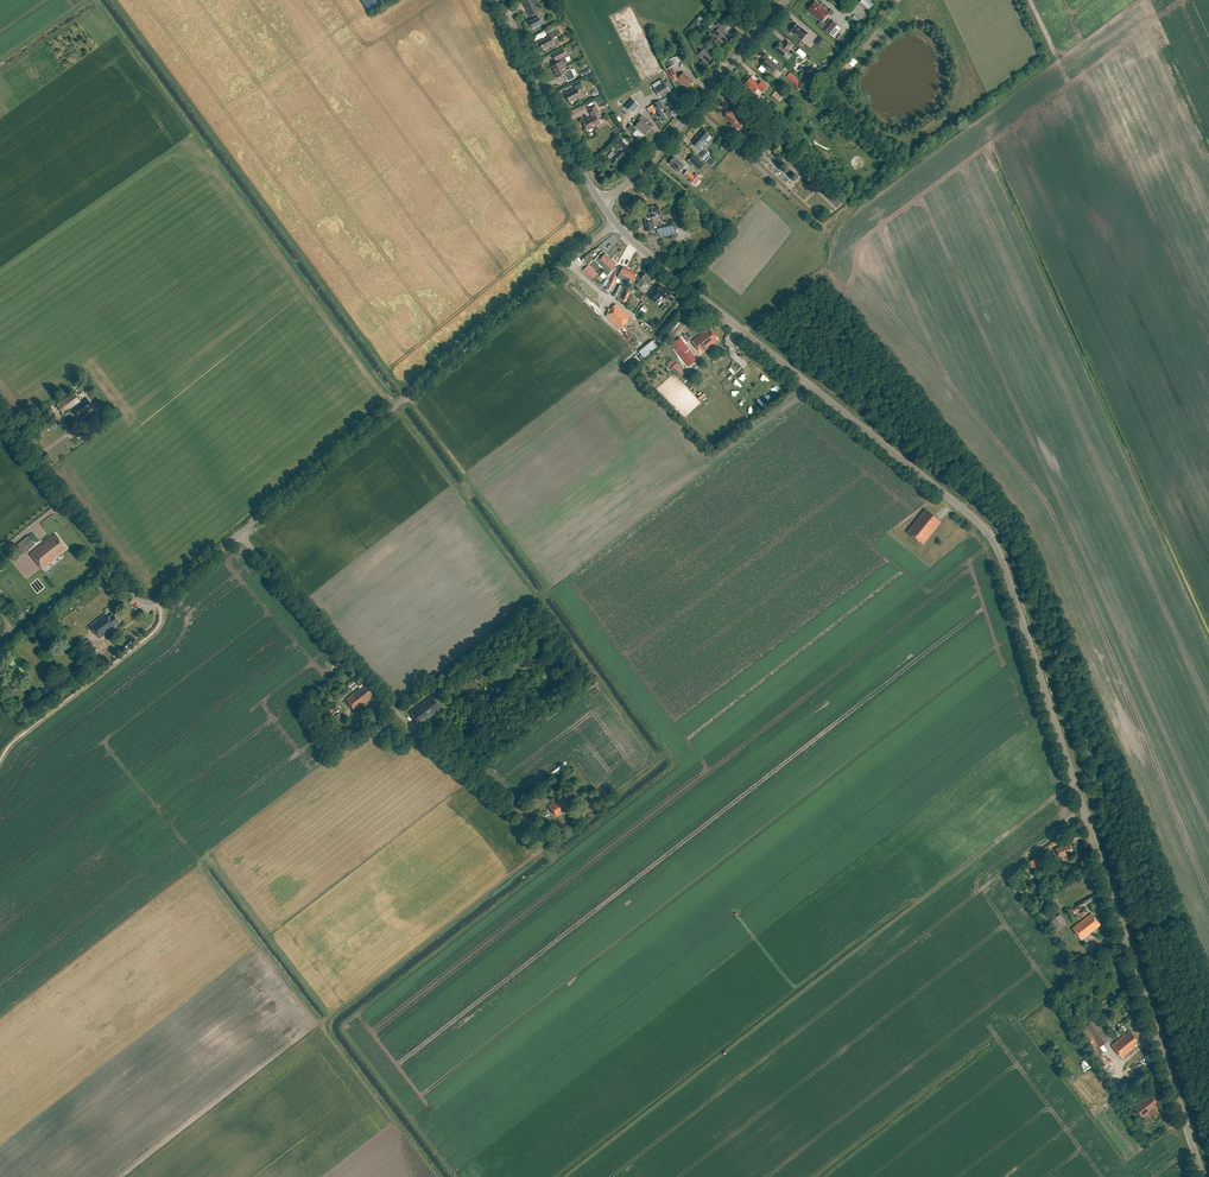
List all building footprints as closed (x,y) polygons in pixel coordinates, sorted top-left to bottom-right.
[(369,10),(380,3),(378,0),(362,0),(369,10)] [(523,1),(531,17),(532,16),(534,20),(530,22),(533,29),(543,24),(537,13),(540,12),(535,0),(525,0),(523,1)] [(868,10),(874,3),(870,0),(862,0),(859,3),(868,10)] [(822,21),(829,13),(816,1),(808,10),(822,21)] [(831,19),(823,28),(829,34),(837,25),(831,19)] [(720,22),(717,26),(715,25),(711,29),(716,33),(714,35),(725,44),(731,37),(724,31),(727,28),(720,22)] [(797,24),(791,31),(802,40),(808,33),(803,28),(803,29),(797,24)] [(559,29),(548,34),(550,37),(540,42),(544,50),(551,46),(551,47),(555,45),(552,39),(561,34),(559,29)] [(847,38),(842,34),(838,39),(843,43),(847,38)] [(820,36),(815,42),(821,48),(826,42),(820,36)] [(780,43),(775,49),(784,56),(789,50),(788,50),(793,45),(787,40),(783,45),(780,43)] [(699,48),(703,51),(699,55),(702,57),(708,62),(713,56),(706,50),(708,47),(703,43),(699,48)] [(803,58),(807,55),(800,48),(796,52),(803,58)] [(559,62),(552,66),(555,72),(565,67),(563,63),(567,61),(565,56),(567,55),(564,49),(553,55),(556,61),(558,60),(559,62)] [(677,56),(669,60),(671,66),(680,62),(677,56)] [(772,62),(768,58),(762,65),(772,74),(777,68),(782,72),(785,67),(780,63),(777,66),(774,63),(774,64),(772,62)] [(567,77),(566,78),(568,81),(576,78),(571,68),(567,70),(565,67),(555,72),(558,78),(565,74),(567,77)] [(672,67),(666,70),(672,81),(678,78),(672,67)] [(591,73),(589,69),(581,73),(583,77),(591,73)] [(684,72),(678,79),(684,85),(685,85),(689,88),(694,82),(684,72)] [(791,72),(786,77),(795,84),(798,91),(804,88),(800,80),(791,72)] [(748,87),(748,88),(750,90),(751,90),(754,93),(757,89),(759,89),(762,92),(767,86),(762,81),(759,85),(751,78),(745,85),(748,87)] [(581,82),(573,86),(575,89),(565,94),(569,102),(576,98),(577,99),(581,97),(578,90),(583,87),(581,82)] [(664,82),(654,88),(661,99),(671,92),(664,82)] [(783,97),(777,91),(773,96),(780,101),(783,97)] [(670,106),(677,103),(672,94),(666,97),(670,106)] [(624,106),(632,113),(639,105),(632,98),(624,106)] [(652,106),(657,113),(655,114),(657,118),(659,116),(662,122),(667,119),(661,110),(664,108),(660,101),(652,106)] [(595,104),(588,108),(592,116),(583,121),(587,130),(601,123),(598,117),(601,116),(595,104)] [(724,115),(726,116),(725,117),(732,124),(731,126),(735,130),(738,127),(740,129),(744,125),(741,123),(744,120),(740,116),(738,118),(731,111),(730,112),(728,111),(724,115)] [(639,119),(641,120),(635,127),(645,135),(651,128),(645,123),(648,120),(642,115),(639,119)] [(630,125),(627,129),(633,134),(636,131),(630,125)] [(703,129),(692,142),(702,151),(708,144),(704,141),(709,135),(703,129)] [(618,150),(610,160),(617,166),(622,160),(621,160),(622,159),(625,161),(630,154),(626,151),(624,153),(620,150),(622,147),(624,149),(627,145),(631,141),(626,136),(622,141),(621,140),(615,148),(618,150)] [(709,153),(704,149),(699,156),(704,160),(709,153)] [(681,165),(682,164),(674,157),(669,163),(673,167),(672,168),(678,173),(683,167),(681,165)] [(711,166),(715,162),(709,157),(706,161),(711,166)] [(687,170),(684,175),(690,180),(689,181),(694,185),(701,177),(696,173),(693,176),(687,170)] [(648,208),(643,209),(647,231),(654,229),(652,220),(649,221),(648,218),(661,216),(659,205),(648,207),(648,208)] [(692,217),(700,213),(697,205),(688,209),(692,217)] [(603,243),(608,248),(619,239),(614,234),(603,243)] [(604,255),(601,253),(594,261),(603,268),(602,267),(605,264),(606,265),(611,259),(605,254),(604,255)] [(605,264),(602,267),(603,268),(604,269),(602,272),(607,276),(613,269),(612,269),(616,264),(611,259),(606,265),(605,264)] [(598,274),(589,267),(585,272),(594,280),(598,274)] [(619,273),(617,277),(620,279),(622,274),(626,276),(627,277),(630,270),(623,267),(620,273),(619,273)] [(633,280),(637,273),(630,270),(627,277),(626,276),(624,280),(625,281),(623,285),(626,287),(631,279),(633,280)] [(641,278),(636,283),(641,287),(645,281),(649,284),(653,279),(645,273),(642,278),(641,278)] [(617,297),(623,285),(620,284),(614,296),(617,297)] [(663,296),(668,291),(661,285),(656,291),(655,290),(649,297),(654,302),(660,294),(663,296)] [(627,288),(622,299),(626,301),(631,290),(627,288)] [(621,328),(630,317),(615,304),(606,316),(621,328)] [(642,307),(638,312),(642,316),(647,311),(642,307)] [(709,328),(692,340),(701,352),(718,340),(709,328)] [(652,340),(639,352),(645,358),(658,346),(652,340)] [(637,364),(635,360),(628,365),(631,369),(637,364)] [(671,368),(679,378),(685,373),(677,363),(671,368)] [(74,392),(56,404),(63,413),(77,403),(77,404),(71,408),(78,418),(87,412),(86,411),(93,407),(87,398),(79,403),(78,402),(80,401),(74,392)] [(101,426),(112,419),(108,412),(97,419),(101,426)] [(925,508),(907,531),(922,544),(941,521),(925,508)] [(61,552),(66,547),(54,533),(30,553),(43,568),(58,556),(58,555),(61,552)] [(35,543),(28,535),(16,546),(23,554),(35,543)] [(100,639),(116,627),(115,626),(120,622),(113,614),(108,617),(105,613),(90,626),(100,639)] [(49,684),(41,690),(44,694),(52,689),(49,684)] [(364,684),(345,699),(354,711),(373,696),(364,684)] [(431,696),(409,713),(419,726),(441,709),(431,696)] [(334,704),(325,711),(328,715),(333,711),(334,712),(338,709),(334,704)] [(346,720),(340,712),(333,717),(339,725),(346,720)] [(548,806),(556,817),(571,806),(562,795),(548,806)] [(1066,854),(1072,852),(1069,844),(1063,846),(1063,845),(1056,847),(1059,857),(1066,855),(1066,854)] [(1040,856),(1029,861),(1034,872),(1045,867),(1040,856)] [(1055,930),(1066,921),(1060,913),(1049,921),(1055,930)] [(1091,913),(1072,928),(1081,939),(1100,925),(1091,913)] [(1100,1047),(1112,1038),(1097,1018),(1078,1032),(1097,1057),(1104,1052),(1100,1047)] [(1137,1038),(1134,1034),(1130,1029),(1112,1044),(1122,1057),(1138,1044),(1135,1039),(1137,1038)] [(1150,1092),(1133,1106),(1142,1118),(1159,1104),(1150,1092)] [(1103,1099),(1091,1110),(1092,1112),(1105,1100),(1103,1099)]
